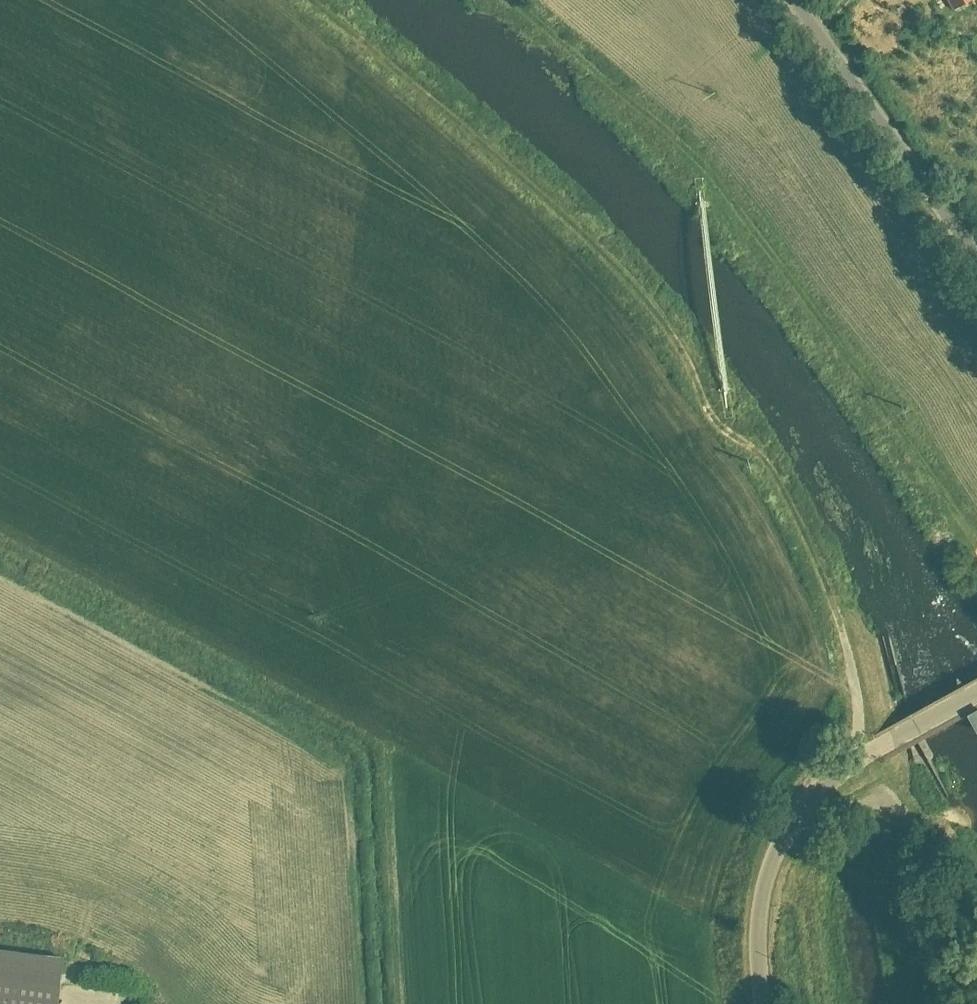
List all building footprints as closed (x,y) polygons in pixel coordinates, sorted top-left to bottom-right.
[(0,951),(0,1003),(56,1003),(62,959),(0,951)]
